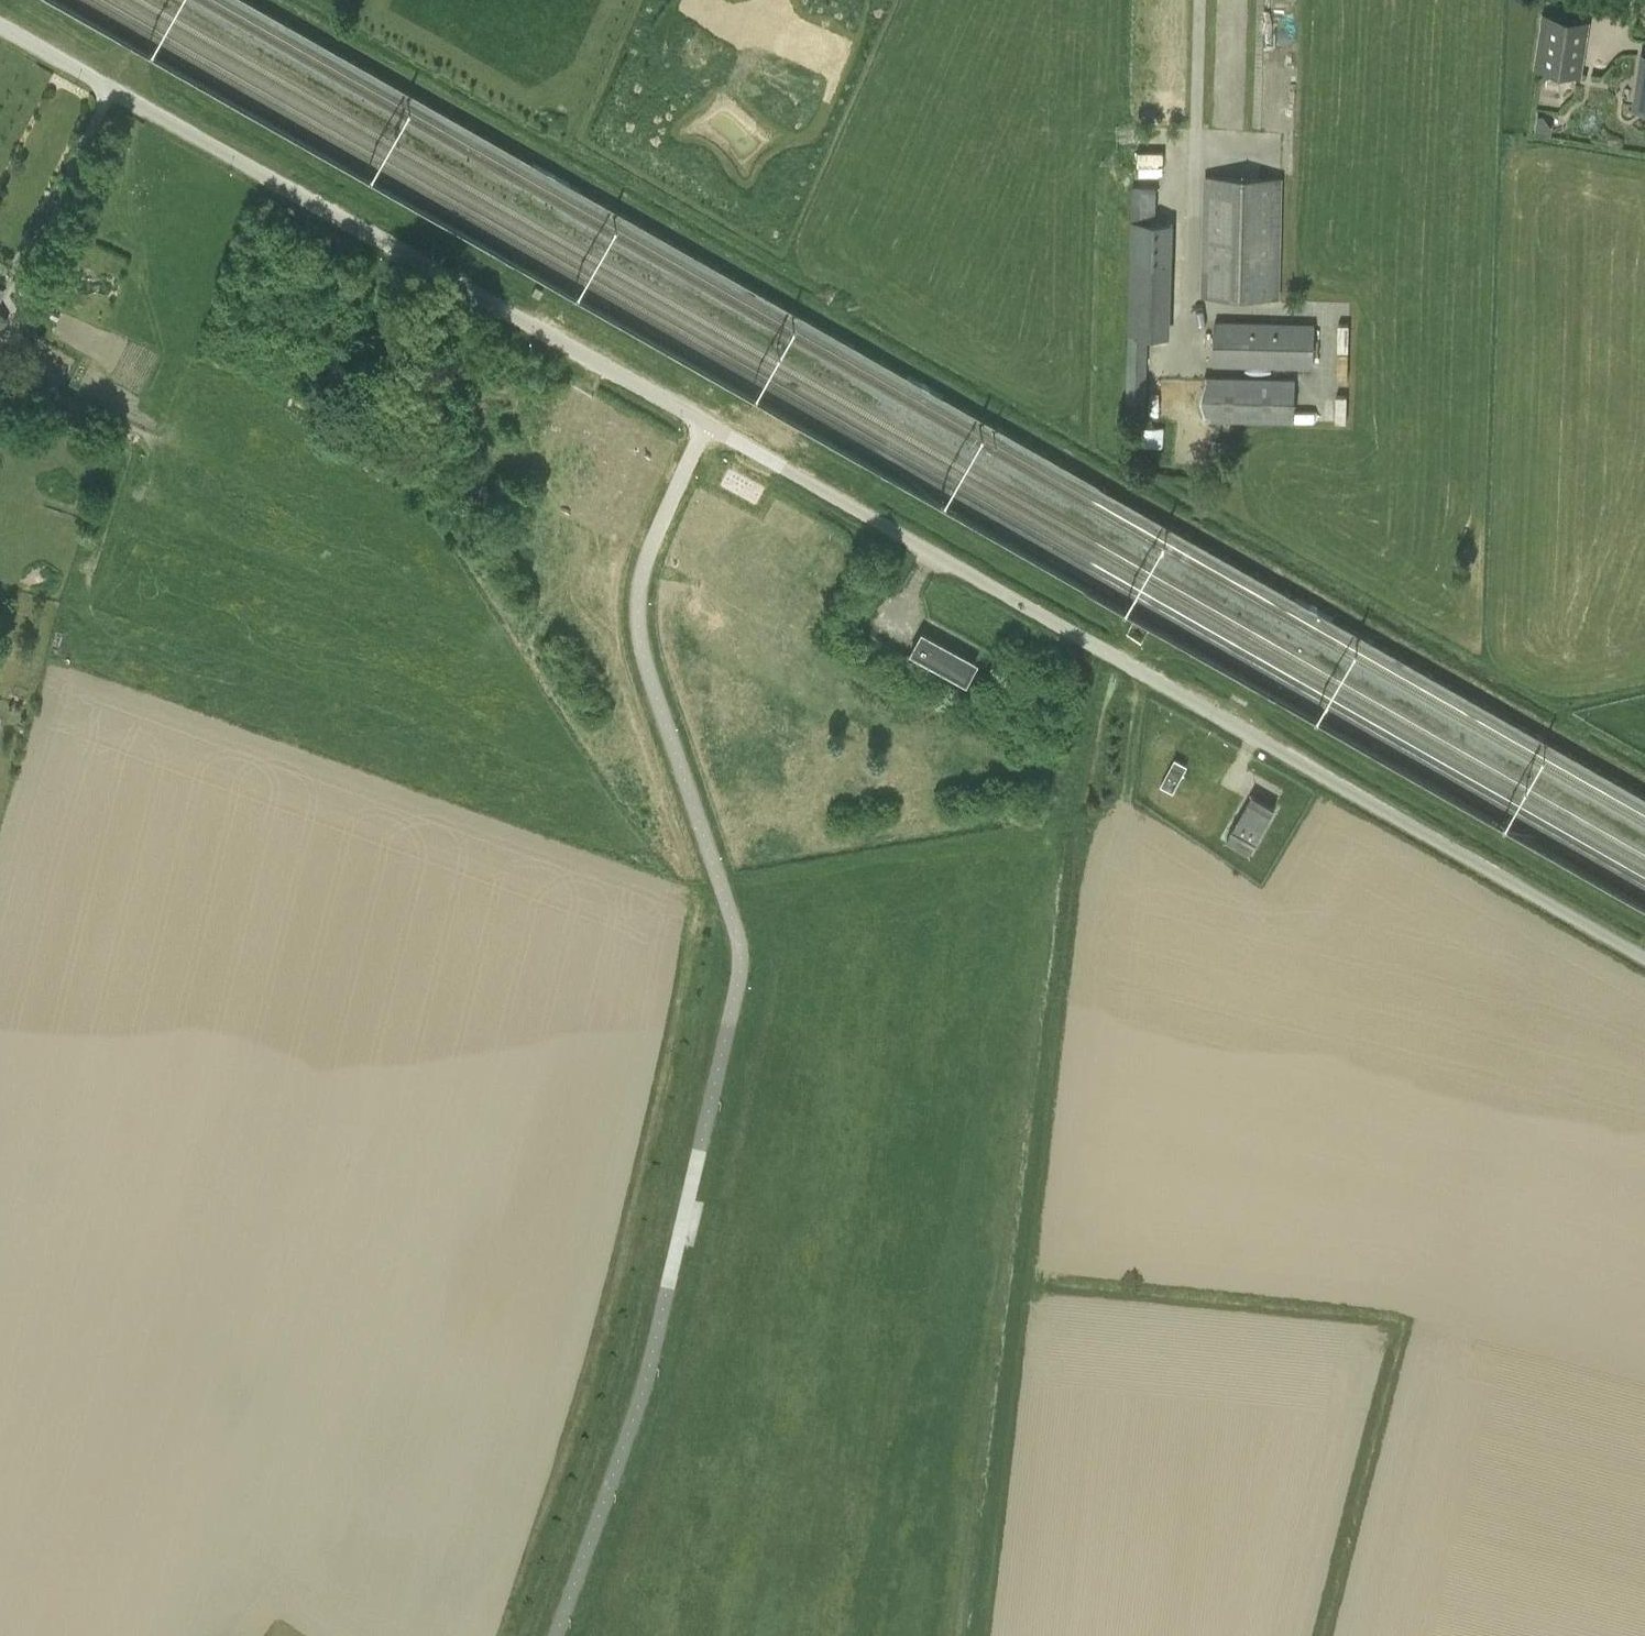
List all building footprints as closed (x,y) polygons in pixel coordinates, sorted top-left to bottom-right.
[(1583,75),(1591,20),(1543,13),(1535,68),(1583,75)] [(1634,106),(1644,108),(1644,54),(1642,54),(1634,106)] [(1138,172),(1164,171),(1163,149),(1138,150),(1138,172)] [(1204,293),(1278,295),(1281,177),(1207,175),(1204,293)] [(1133,213),(1157,214),(1158,184),(1133,184),(1133,213)] [(1132,220),(1130,278),(1173,279),(1175,222),(1157,221),(1132,220)] [(10,319),(0,314),(0,338),(10,319)] [(1216,320),(1215,363),(1313,366),(1314,323),(1216,320)] [(38,351),(46,337),(33,330),(26,344),(38,351)] [(1129,335),(1126,410),(1147,411),(1149,336),(1129,335)] [(1206,418),(1294,420),(1295,378),(1207,376),(1206,418)] [(1144,426),(1143,442),(1164,443),(1165,427),(1144,426)] [(920,632),(910,651),(964,681),(974,662),(920,632)] [(1161,783),(1174,789),(1188,763),(1176,756),(1161,783)] [(1227,837),(1250,850),(1272,811),(1249,798),(1227,837)]
